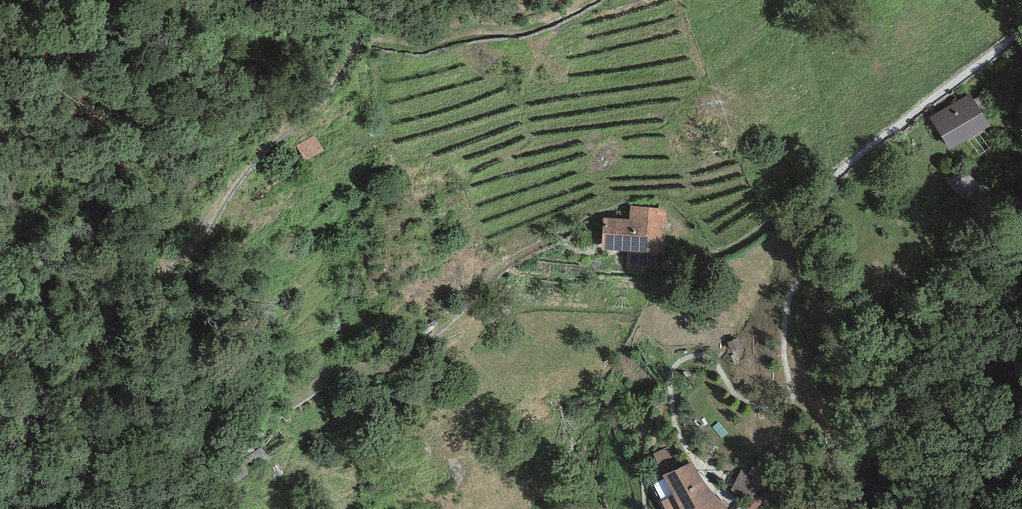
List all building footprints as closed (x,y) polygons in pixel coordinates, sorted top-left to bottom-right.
[(970,93),(930,117),(949,149),(989,126),(970,93)] [(318,131),(296,146),(305,159),(325,149),(318,131)] [(666,208),(631,206),(630,219),(603,218),(601,250),(664,253),(666,208)] [(654,454),(665,475),(690,462),(679,441),(654,454)] [(663,476),(673,495),(662,502),(666,508),(727,508),(715,494),(705,483),(693,461),(690,462),(665,475),(663,476)] [(742,468),(731,491),(751,501),(762,477),(742,468)]
